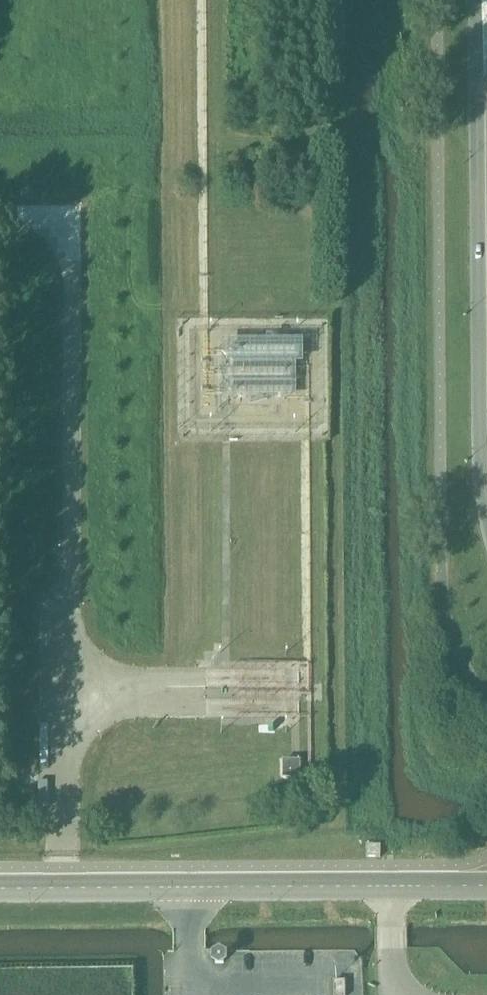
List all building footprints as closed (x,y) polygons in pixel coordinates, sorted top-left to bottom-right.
[(316,330),(198,330),(189,330),(189,428),(315,428),(316,330)] [(321,701),(321,690),(313,689),(312,701),(321,701)] [(300,778),(300,777),(300,760),(281,760),(282,778),(300,778)] [(365,846),(365,858),(380,858),(380,846),(365,846)] [(334,982),(334,994),(345,994),(344,982),(334,982)]
